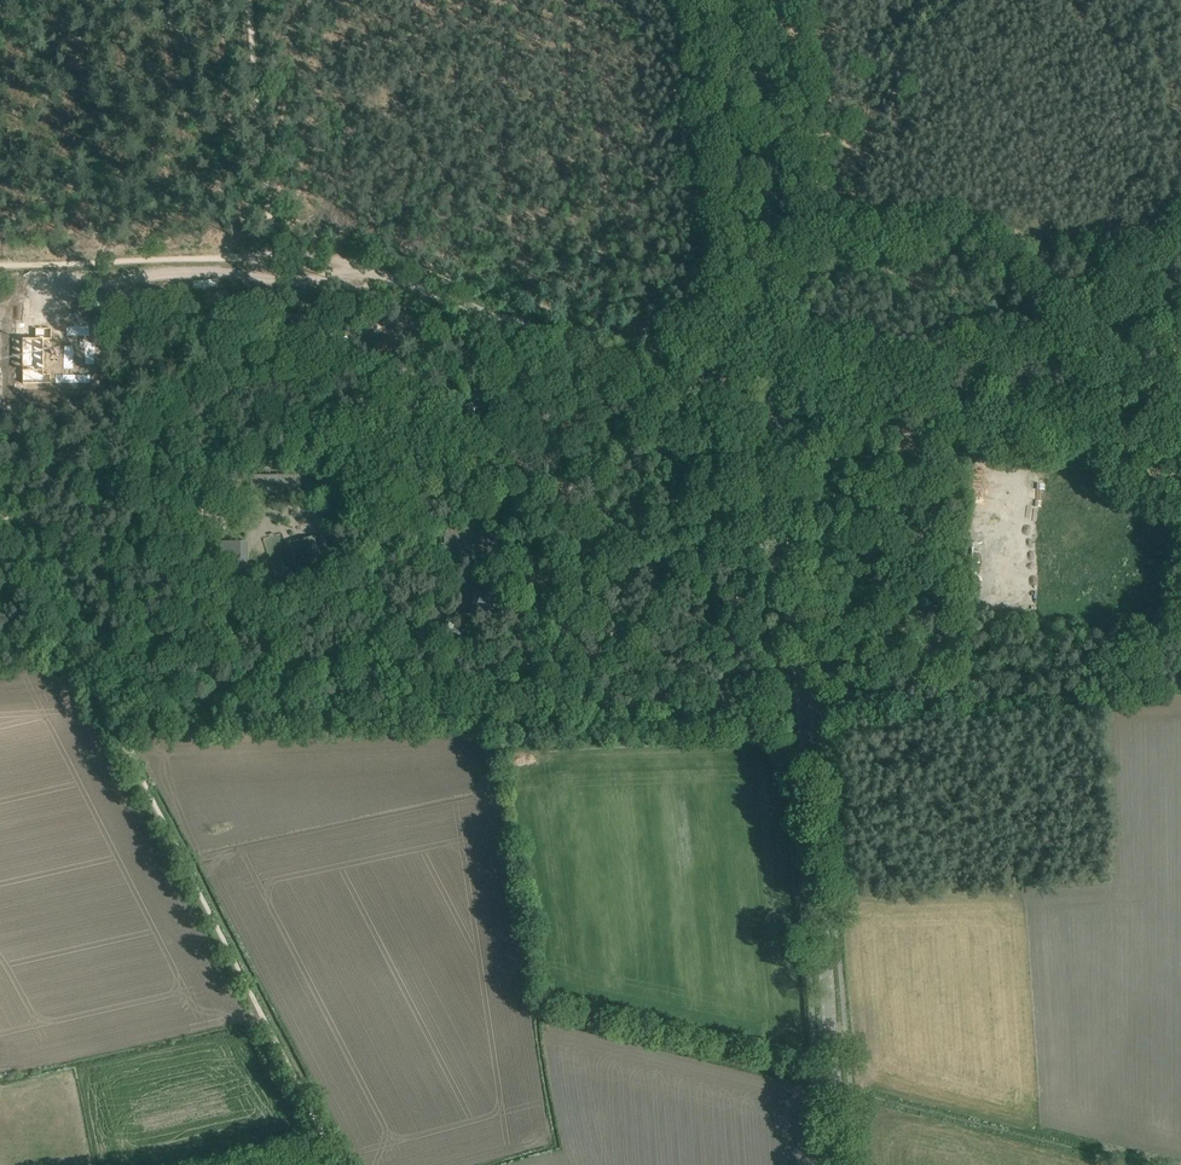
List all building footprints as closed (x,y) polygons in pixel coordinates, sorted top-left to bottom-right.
[(91,336),(91,325),(67,325),(67,326),(67,336),(89,336),(91,336)] [(44,339),(53,339),(53,329),(37,329),(37,339),(23,339),(23,384),(51,384),(51,374),(44,374),(44,339)] [(96,364),(96,341),(95,341),(79,342),(80,348),(85,348),(85,364),(95,364),(96,364)] [(75,369),(74,346),(73,346),(64,346),(64,369),(74,369),(75,369)] [(349,350),(335,360),(343,371),(364,355),(359,347),(351,353),(349,350)] [(93,385),(93,374),(91,374),(55,374),(55,384),(68,384),(68,385),(93,385)] [(668,409),(666,415),(677,419),(679,413),(668,409)] [(251,477),(251,492),(300,491),(300,476),(251,477)] [(338,511),(325,512),(326,524),(339,523),(338,511)] [(439,545),(437,565),(467,568),(471,525),(461,524),(459,536),(440,535),(440,538),(438,538),(437,545),(439,545)] [(314,565),(306,538),(290,543),(298,570),(314,565)] [(222,570),(239,569),(238,541),(221,542),(222,570)] [(463,614),(460,622),(468,624),(471,616),(472,617),(475,608),(474,608),(477,600),(469,598),(466,606),(467,606),(464,615),(463,614)] [(420,635),(417,642),(425,645),(424,647),(433,650),(441,653),(444,645),(436,642),(436,643),(428,639),(428,638),(420,635)]
